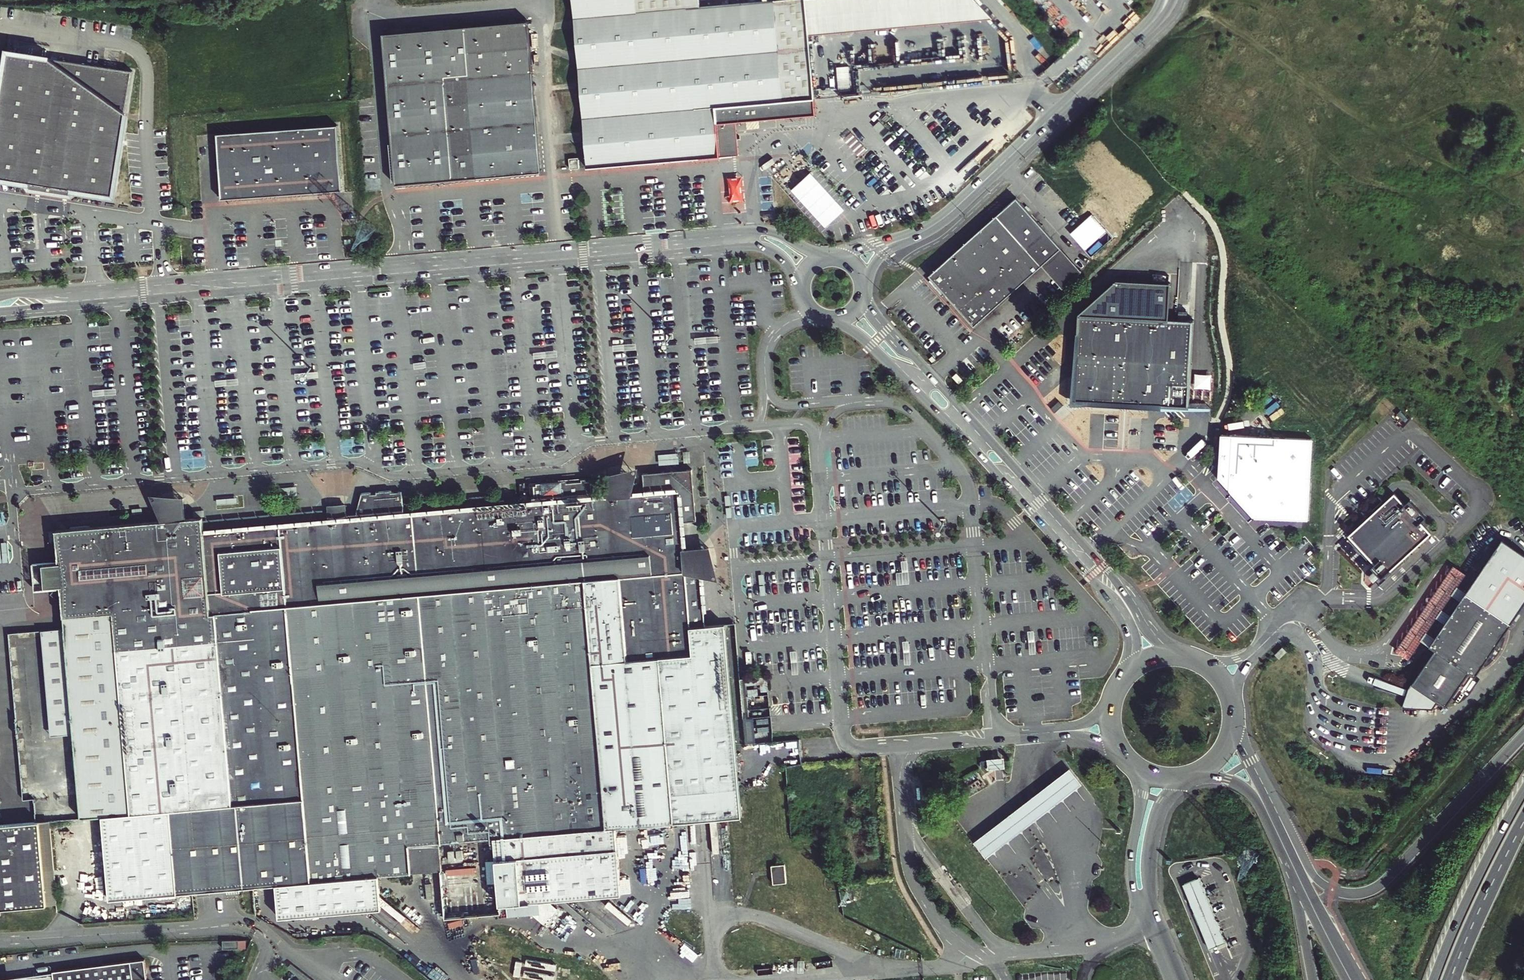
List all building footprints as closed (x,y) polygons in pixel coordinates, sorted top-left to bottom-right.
[(587,167),(720,156),(717,123),(736,121),(816,114),(809,36),(805,0),(786,0),(701,7),(687,8),(686,0),(573,0),(583,123),(577,123),(579,143),(585,142),(587,167)] [(701,7),(700,0),(686,0),(687,8),(701,7)] [(809,36),(991,21),(974,0),(805,0),(809,36)] [(529,20),(385,32),(397,183),(542,171),(529,20)] [(79,191),(114,197),(133,73),(86,65),(80,64),(10,53),(1,110),(0,114),(0,179),(25,183),(30,190),(72,196),(79,191)] [(717,123),(720,156),(739,154),(736,121),(717,123)] [(341,189),(338,124),(261,128),(267,193),(341,189)] [(267,193),(261,128),(217,130),(221,195),(267,193)] [(570,160),(570,169),(579,168),(579,159),(574,160),(570,160)] [(746,211),(745,174),(730,175),(731,191),(722,191),(723,212),(746,211)] [(931,274),(976,324),(1043,263),(1063,245),(1017,195),(931,274)] [(1083,268),(1063,245),(1043,263),(1064,286),(1083,268)] [(1192,364),(1194,321),(1078,315),(1077,319),(1073,404),(1190,410),(1191,385),(1201,385),(1202,364),(1192,364)] [(957,373),(952,377),(959,385),(963,381),(957,373)] [(1220,402),(1220,415),(1235,415),(1234,402),(1220,402)] [(1312,437),(1240,432),(1231,431),(1227,486),(1251,513),(1307,517),(1312,437)] [(381,907),(377,874),(415,872),(414,877),(445,874),(442,846),(497,841),(502,890),(503,907),(546,903),(577,900),(593,899),(626,896),(622,856),(620,829),(674,824),(745,817),(736,708),(729,624),(708,626),(705,590),(703,571),(713,570),(712,562),(711,549),(686,552),(683,522),(680,491),(649,494),(635,495),(643,468),(623,473),(610,476),(611,498),(600,499),(599,478),(534,484),(536,505),(442,514),(406,517),(361,521),(351,522),(350,507),(338,509),(332,509),(334,524),(283,529),(240,533),(230,527),(201,529),(199,514),(183,516),(189,500),(171,497),(154,495),(164,518),(56,527),(57,542),(48,555),(56,560),(29,563),(30,575),(31,586),(58,584),(52,592),(63,600),(64,613),(41,615),(51,721),(74,718),(83,815),(101,814),(109,898),(277,883),(279,917),(381,907)] [(647,473),(649,494),(680,491),(683,522),(702,521),(697,469),(647,473)] [(364,495),(361,521),(406,517),(404,493),(394,494),(394,492),(379,494),(379,496),(373,496),(373,494),(364,495)] [(1408,509),(1398,497),(1349,538),(1375,569),(1373,571),(1382,582),(1432,540),(1422,528),(1428,523),(1413,505),(1408,509)] [(1467,585),(1472,588),(1475,587),(1477,587),(1479,587),(1480,587),(1484,587),(1489,589),(1491,590),(1494,592),(1497,594),(1499,595),(1500,597),(1502,599),(1503,601),(1505,603),(1506,605),(1506,607),(1507,609),(1507,611),(1512,614),(1523,596),(1523,534),(1507,523),(1467,585)] [(0,539),(0,563),(12,563),(11,539),(0,539)] [(1459,593),(1462,592),(1459,585),(1457,580),(1453,582),(1450,584),(1446,586),(1442,590),(1438,594),(1433,600),(1431,603),(1430,605),(1429,609),(1426,614),(1425,618),(1424,623),(1424,626),(1424,631),(1430,629),(1437,627),(1437,625),(1437,623),(1438,621),(1439,618),(1440,615),(1441,612),(1442,611),(1444,608),(1445,606),(1446,604),(1449,601),(1451,599),(1453,597),(1455,595),(1457,594),(1459,593)] [(1472,664),(1478,668),(1482,660),(1486,659),(1490,656),(1493,653),(1495,651),(1497,648),(1500,645),(1501,644),(1503,640),(1504,638),(1505,634),(1507,630),(1507,628),(1507,625),(1508,621),(1512,614),(1507,611),(1507,609),(1506,607),(1506,605),(1505,603),(1503,601),(1502,599),(1500,597),(1499,595),(1497,594),(1494,592),(1491,590),(1489,589),(1484,587),(1480,587),(1479,587),(1477,587),(1475,587),(1472,588),(1467,585),(1462,592),(1459,593),(1457,594),(1455,595),(1453,597),(1451,599),(1449,601),(1446,604),(1445,606),(1444,608),(1442,611),(1441,612),(1440,615),(1439,618),(1438,621),(1437,623),(1437,625),(1437,627),(1437,631),(1432,638),(1437,642),(1415,677),(1442,694),(1450,699),(1472,664)] [(1516,622),(1507,625),(1507,628),(1507,630),(1505,634),(1504,638),(1503,640),(1501,644),(1500,645),(1497,648),(1495,651),(1493,653),(1490,656),(1486,659),(1487,668),(1487,672),(1492,670),(1494,668),(1499,665),(1502,663),(1506,658),(1508,656),(1510,653),(1512,650),(1516,643),(1518,639),(1519,633),(1520,629),(1520,624),(1520,621),(1516,622)] [(1276,655),(1280,659),(1288,652),(1283,647),(1276,655)] [(1442,694),(1415,677),(1407,696),(1437,702),(1442,694)] [(992,755),(992,758),(998,757),(998,763),(993,764),(993,766),(999,765),(1010,764),(1009,754),(998,755),(992,755)] [(984,859),(1081,785),(1070,770),(973,844),(984,859)] [(45,905),(37,820),(0,824),(0,909),(45,905)] [(774,864),(776,883),(789,882),(787,863),(774,864)] [(1224,942),(1198,878),(1192,881),(1182,885),(1208,948),(1216,945),(1224,942)] [(547,979),(556,979),(559,966),(520,957),(516,973),(547,979)] [(142,959),(50,970),(51,971),(0,978),(0,979),(145,979),(142,959)]
